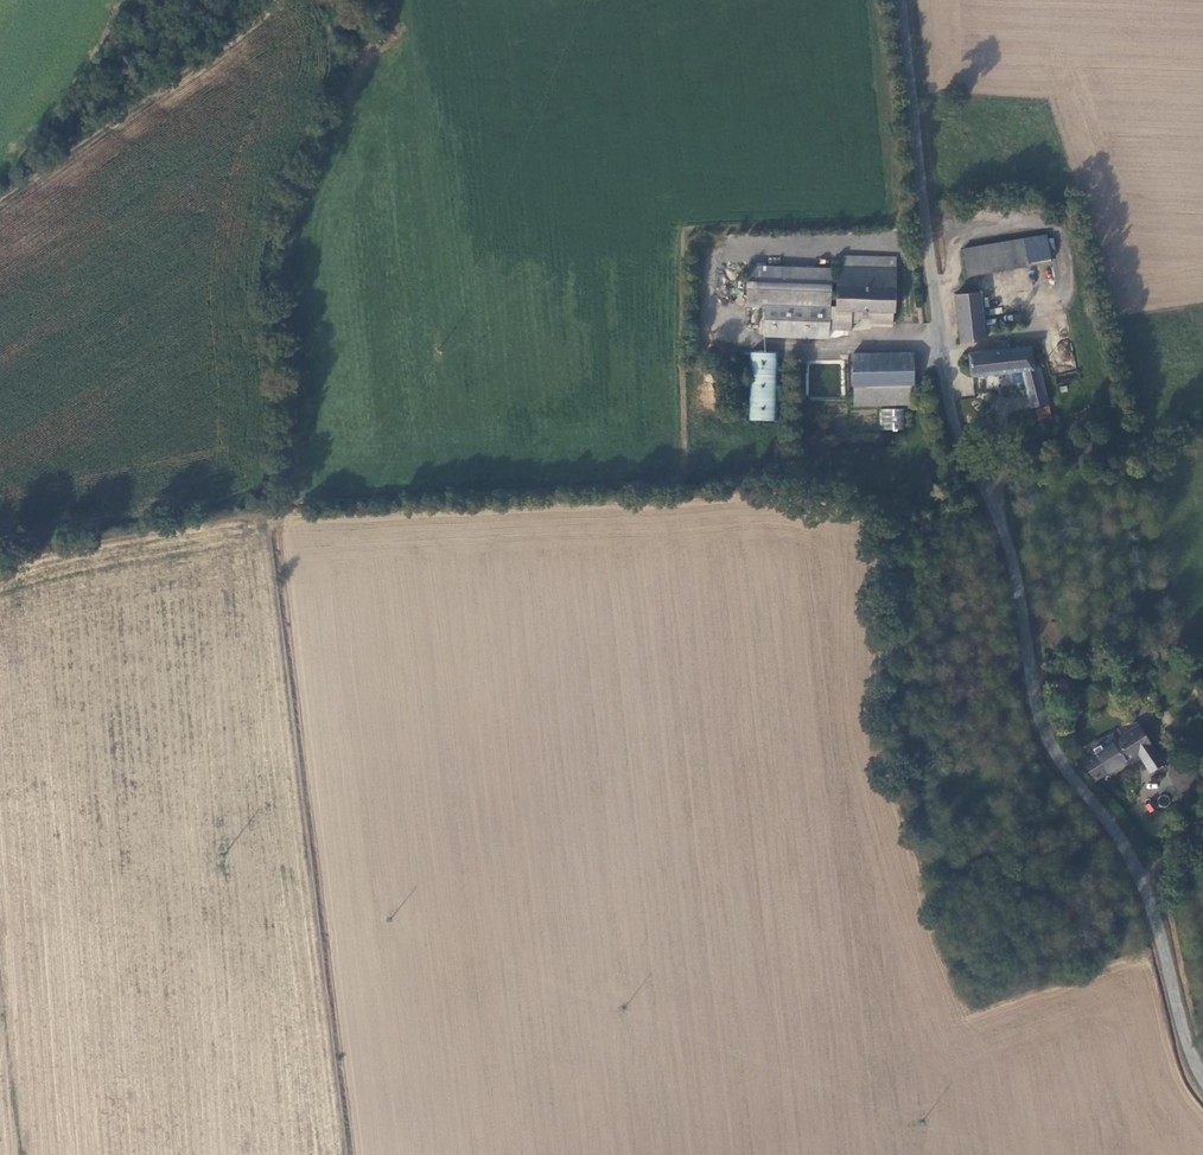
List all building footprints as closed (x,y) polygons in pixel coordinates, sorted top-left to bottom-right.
[(1046,235),(964,250),(969,276),(1014,269),(1029,267),(1029,264),(1050,260),(1046,235)] [(896,311),(897,256),(839,255),(839,265),(837,265),(837,304),(837,308),(872,309),(872,319),(872,323),(894,324),(894,311),(896,311)] [(831,304),(832,268),(749,266),(748,302),(765,303),(764,335),(830,337),(830,328),(852,329),(853,321),(860,321),(860,319),(860,312),(831,312),(831,304)] [(979,291),(956,295),(962,343),(985,339),(985,337),(990,336),(989,329),(984,329),(979,291)] [(837,308),(837,304),(831,304),(831,312),(860,312),(860,319),(872,319),(872,309),(837,308)] [(1031,408),(1036,407),(1047,406),(1045,391),(1041,369),(1035,369),(1030,348),(970,355),(973,376),(1024,372),(1031,408)] [(746,420),(778,421),(779,353),(748,352),(746,420)] [(855,385),(916,384),(914,357),(870,358),(855,358),(855,385)] [(917,403),(916,384),(855,385),(855,403),(917,403)] [(1040,429),(1051,427),(1049,414),(1047,406),(1036,407),(1040,429)] [(904,431),(905,409),(880,408),(879,430),(904,431)] [(1093,755),(1082,763),(1096,779),(1134,748),(1147,763),(1157,757),(1128,722),(1114,735),(1115,736),(1109,741),(1103,734),(1086,747),(1093,755)] [(1155,793),(1149,797),(1153,801),(1158,797),(1155,793)]
